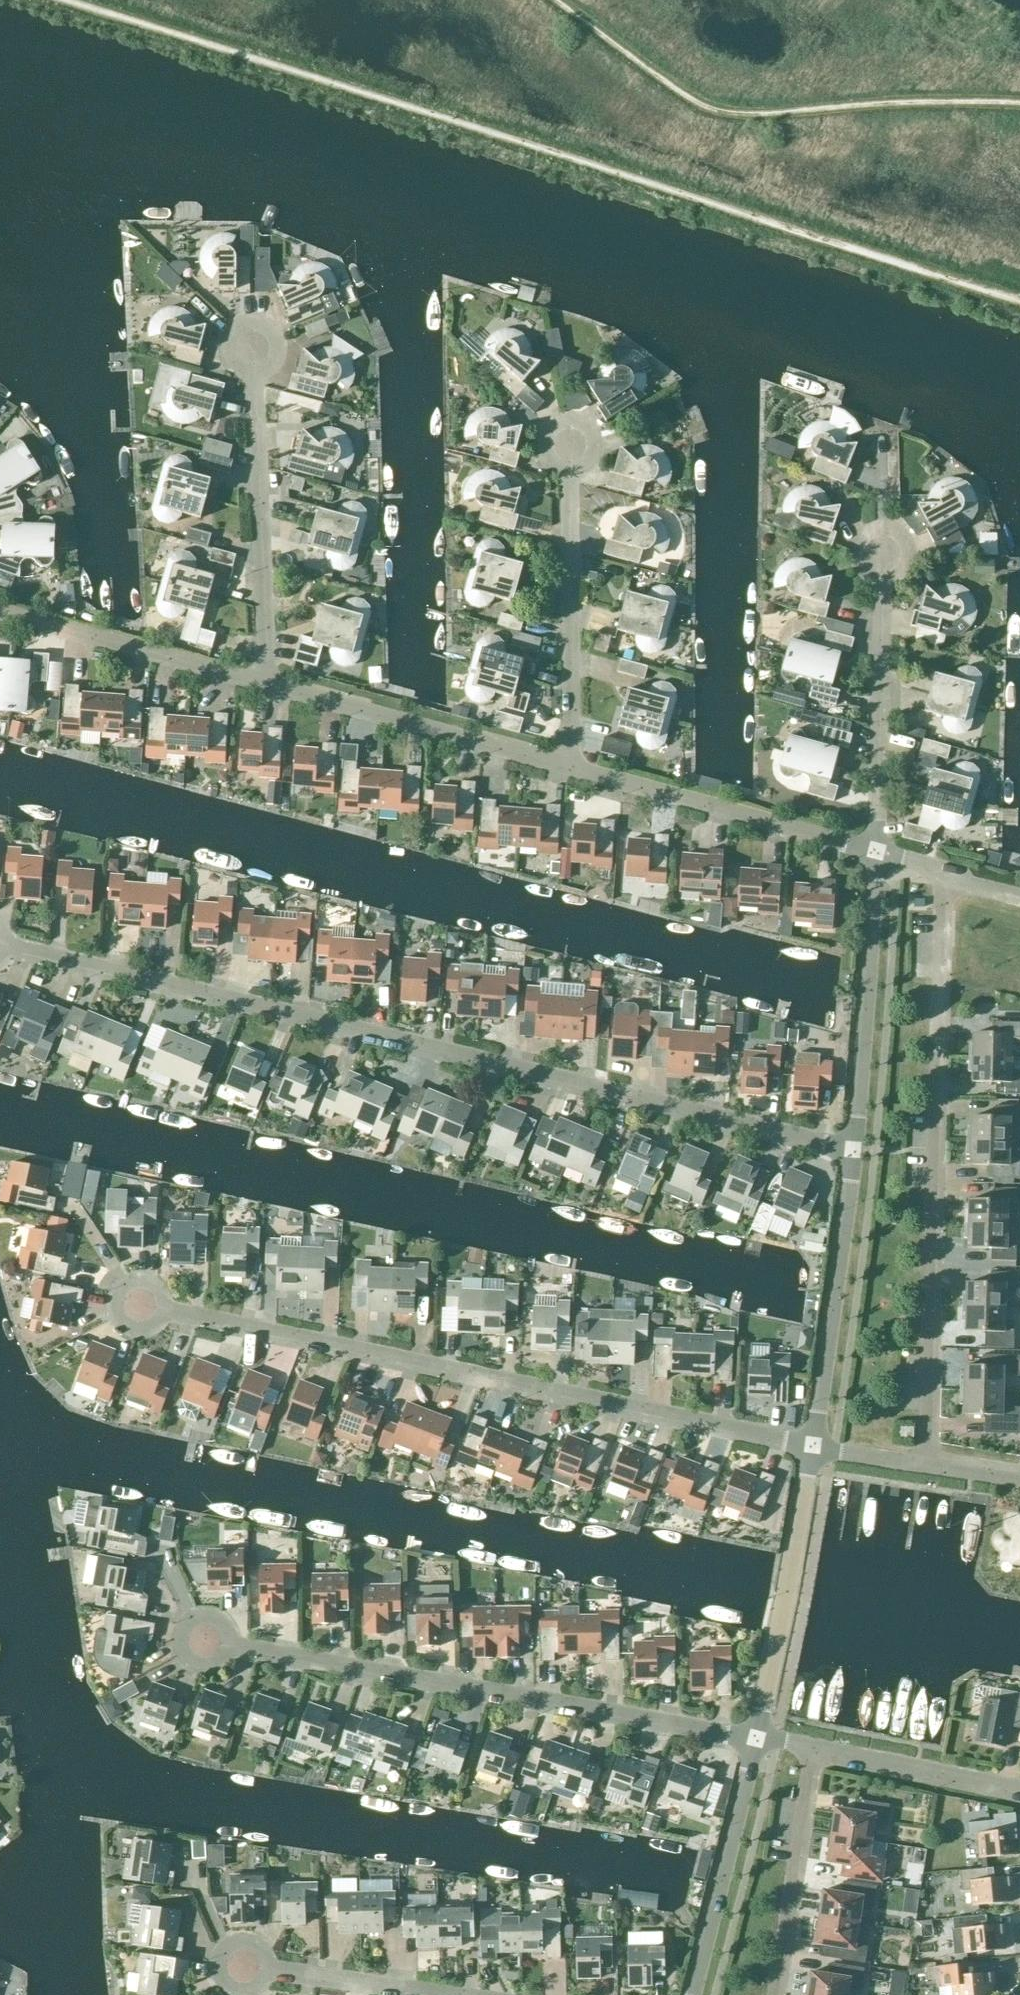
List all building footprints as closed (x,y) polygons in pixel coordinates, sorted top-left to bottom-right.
[(251,294),(251,257),(236,258),(235,254),(233,251),(230,248),(236,238),(228,236),(221,236),(214,238),(208,242),(203,248),(201,255),(201,263),(203,270),(208,276),(214,281),(209,289),(235,290),(235,294),(251,294)] [(337,290),(336,282),(333,274),(327,270),(321,266),(314,265),(306,265),(299,268),(294,273),(290,280),(288,287),(278,286),(289,310),(285,312),(291,326),(325,312),(319,299),(322,296),(324,293),(325,289),(337,290)] [(361,302),(356,289),(341,295),(346,307),(361,302)] [(200,351),(207,325),(196,327),(194,321),(190,315),(183,310),(176,308),(168,309),(161,312),(156,316),(151,323),(149,330),(150,337),(162,335),(163,338),(166,341),(169,343),(177,346),(173,359),(200,367),(204,352),(200,351)] [(350,321),(347,312),(305,328),(310,341),(330,333),(329,329),(350,321)] [(488,349),(477,362),(516,397),(526,385),(523,382),(540,363),(530,360),(531,353),(530,345),(526,339),(520,333),(513,330),(505,330),(498,331),(492,335),(487,341),(484,348),(488,349)] [(335,336),(333,347),(332,347),(324,347),(317,350),(311,356),(304,349),(297,375),(293,373),(289,388),(324,398),(328,384),(332,384),(335,383),(338,381),(348,389),(352,383),(355,375),(354,367),(352,362),(364,356),(335,336)] [(597,382),(587,383),(601,406),(598,408),(607,422),(647,396),(642,394),(645,387),(646,379),(644,372),(652,368),(646,360),(638,353),(629,349),(619,349),(609,351),(612,358),(605,362),(600,368),(598,375),(597,382)] [(225,384),(190,374),(186,388),(183,388),(179,389),(175,391),(167,383),(163,390),(161,397),(162,404),(164,411),(169,417),(175,422),(182,424),(190,423),(197,421),(203,416),(210,423),(217,397),(221,399),(225,384)] [(322,403),(310,400),(307,412),(319,415),(322,403)] [(499,411),(491,409),(489,409),(485,409),(483,410),(479,411),(477,412),(475,413),(473,415),(470,418),(468,420),(467,423),(466,425),(465,428),(465,430),(465,438),(477,435),(478,439),(484,444),(493,446),(489,460),(516,467),(520,453),(516,451),(522,426),(512,428),(510,421),(505,415),(499,411)] [(835,425),(828,423),(821,422),(814,424),(807,428),(802,434),(800,441),(799,441),(799,448),(811,447),(812,451),(817,457),(825,460),(819,473),(845,484),(851,470),(847,468),(857,443),(847,444),(845,437),(841,430),(835,425)] [(323,428),(316,431),(310,436),(303,430),(296,455),(292,454),(288,469),(323,478),(327,465),(331,465),(334,463),(337,461),(347,470),(352,463),(354,456),(353,448),(351,440),(346,434),(339,430),(331,428),(323,428)] [(207,437),(203,451),(209,452),(230,458),(234,445),(207,437)] [(31,458),(25,449),(25,447),(25,445),(24,444),(24,443),(23,442),(21,441),(20,440),(18,439),(16,439),(14,439),(13,439),(11,440),(9,441),(8,443),(7,444),(5,452),(4,453),(3,455),(2,456),(0,457),(0,477),(31,458)] [(641,446),(634,448),(627,453),(621,447),(614,473),(610,472),(606,486),(641,496),(645,483),(649,482),(652,481),(655,479),(665,488),(669,481),(671,473),(671,465),(668,458),(663,452),(657,447),(649,445),(641,446)] [(230,458),(209,452),(206,465),(229,471),(232,459),(230,458)] [(159,486),(206,499),(211,480),(191,474),(191,473),(191,472),(191,470),(191,469),(191,467),(191,466),(190,465),(189,463),(188,461),(186,459),(183,458),(181,457),(179,457),(177,456),(174,457),(172,457),(171,458),(169,459),(167,460),(166,462),(165,464),(164,466),(159,486)] [(0,477),(0,511),(23,505),(16,495),(16,494),(16,492),(16,491),(16,489),(16,488),(17,487),(18,485),(19,485),(21,484),(23,483),(25,483),(32,485),(34,485),(37,484),(38,483),(39,482),(41,480),(41,479),(42,477),(42,476),(42,475),(42,474),(41,472),(41,471),(40,470),(39,469),(38,468),(38,467),(36,466),(31,458),(0,477)] [(512,490),(510,483),(505,477),(498,472),(490,470),(482,471),(475,473),(469,478),(464,485),(462,493),(463,501),(476,498),(477,501),(479,504),(482,507),(479,520),(514,530),(518,515),(514,514),(521,488),(512,490)] [(306,481),(294,477),(290,490),(303,493),(306,481)] [(974,495),(971,488),(965,483),(959,480),(951,479),(944,480),(937,483),(932,489),(929,496),(928,503),(918,504),(930,527),(926,529),(933,542),(934,542),(939,555),(965,541),(958,529),(951,517),(959,513),(964,506),(964,503),(976,502),(975,495),(974,495)] [(201,518),(206,499),(159,486),(153,505),(153,507),(153,509),(153,510),(153,512),(154,514),(155,516),(157,518),(159,520),(161,521),(163,522),(165,522),(168,522),(170,522),(173,521),(175,520),(177,518),(178,517),(179,515),(180,514),(180,512),(201,518)] [(829,499),(824,493),(818,489),(811,486),(811,487),(803,487),(796,489),(790,493),(785,499),(783,506),(783,514),(794,512),(796,516),(801,521),(809,524),(805,537),(831,546),(836,532),(832,531),(840,505),(830,507),(829,499)] [(313,527),(361,541),(368,518),(366,510),(360,504),(352,501),(344,504),(338,509),(337,513),(318,508),(313,527)] [(3,540),(53,542),(53,543),(62,543),(62,536),(54,535),(54,531),(54,530),(55,529),(55,528),(55,527),(55,526),(55,525),(55,524),(55,522),(54,521),(54,520),(53,519),(51,518),(49,517),(47,516),(46,516),(44,516),(43,517),(41,518),(35,522),(34,523),(33,523),(31,524),(29,523),(27,523),(26,522),(25,522),(24,521),(23,520),(23,518),(22,517),(22,512),(23,505),(0,511),(0,525),(4,524),(3,540)] [(639,513),(631,516),(625,521),(618,515),(611,540),(607,539),(603,554),(639,564),(643,550),(646,550),(650,549),(653,546),(663,555),(667,548),(669,541),(669,533),(666,525),(661,519),(654,515),(647,513),(639,513)] [(188,527),(184,540),(208,547),(211,533),(188,527)] [(355,563),(361,541),(313,527),(308,546),(326,551),(325,555),(327,563),(333,569),(341,571),(349,569),(355,563)] [(305,534),(293,530),(290,542),(302,546),(305,534)] [(3,540),(2,556),(0,555),(0,570),(20,577),(20,565),(21,563),(22,562),(23,560),(25,559),(27,559),(29,558),(31,559),(32,559),(34,560),(39,565),(41,566),(42,567),(44,567),(45,567),(47,567),(49,566),(50,566),(51,564),(52,563),(53,562),(54,560),(54,559),(54,557),(54,555),(54,554),(53,552),(53,543),(53,542),(3,540)] [(476,550),(471,570),(518,583),(523,564),(503,558),(503,557),(504,555),(504,553),(503,551),(503,549),(502,547),(501,546),(500,545),(499,543),(497,542),(495,541),(493,540),(491,540),(489,540),(488,540),(486,540),(484,541),(482,542),(481,543),(480,544),(479,545),(477,547),(477,548),(476,550)] [(236,554),(213,548),(209,560),(233,567),(236,554)] [(163,581),(210,594),(215,575),(195,570),(195,568),(195,567),(195,566),(195,564),(195,562),(194,561),(194,559),(192,557),(190,555),(188,554),(187,553),(185,552),(183,552),(181,552),(179,552),(177,553),(175,554),(173,555),(172,555),(170,557),(169,559),(169,560),(168,562),(163,581)] [(825,602),(832,576),(822,578),(819,571),(814,565),(808,561),(801,559),(793,560),(786,562),(781,567),(776,573),(774,580),(775,588),(786,586),(787,589),(793,594),(802,597),(798,610),(825,618),(829,603),(825,602)] [(678,567),(661,562),(658,574),(675,579),(678,567)] [(518,583),(471,570),(465,589),(465,591),(465,592),(465,594),(466,596),(466,598),(467,600),(468,601),(469,603),(471,604),(473,605),(475,606),(478,606),(481,606),(484,606),(486,604),(489,603),(491,601),(491,600),(492,598),(493,596),(513,602),(518,583)] [(204,613),(210,594),(163,581),(157,600),(157,602),(157,603),(157,605),(157,607),(158,609),(159,612),(161,614),(163,615),(164,616),(167,617),(169,618),(172,618),(174,618),(176,617),(178,616),(180,615),(182,613),(183,610),(184,609),(184,608),(204,613)] [(73,584),(60,586),(63,607),(76,612),(73,584)] [(915,610),(911,625),(917,627),(914,635),(917,640),(938,646),(943,644),(945,634),(946,635),(957,634),(963,630),(969,626),(973,619),(975,612),(975,604),(972,597),(967,592),(961,587),(954,585),(946,585),(939,588),(934,593),(926,586),(919,611),(915,610)] [(627,592),(622,611),(669,624),(675,604),(675,602),(675,600),(674,597),(674,595),(673,593),(672,592),(671,591),(670,590),(668,588),(665,587),(663,587),(661,587),(659,587),(656,587),(653,589),(651,590),(649,593),(648,595),(647,596),(647,597),(627,592)] [(321,604),(316,623),(365,637),(372,614),(370,606),(364,600),(356,598),(348,600),(342,606),(341,610),(321,604)] [(669,624),(622,611),(617,630),(637,635),(637,636),(636,638),(636,639),(636,641),(637,642),(637,644),(638,645),(638,646),(639,648),(640,649),(642,651),(644,652),(647,653),(649,653),(652,653),(654,653),(657,652),(658,651),(660,649),(662,648),(663,646),(664,644),(664,643),(669,624)] [(520,631),(524,619),(500,612),(497,625),(520,631)] [(365,637),(316,623),(311,638),(299,635),(292,660),(315,666),(321,645),(330,647),(329,651),(331,660),(337,665),(345,668),(353,666),(359,660),(365,637)] [(212,648),(216,633),(189,625),(185,641),(212,648)] [(789,645),(787,655),(835,669),(840,650),(850,652),(854,638),(827,630),(825,637),(824,641),(822,643),(819,645),(816,646),(812,645),(809,642),(806,636),(803,634),(799,633),(796,633),(792,635),(790,638),(789,642),(789,645)] [(542,640),(514,632),(510,645),(538,653),(542,640)] [(476,647),(471,666),(519,679),(524,660),(504,654),(504,653),(504,651),(504,649),(504,648),(504,646),(503,645),(502,643),(501,642),(500,640),(499,639),(497,638),(496,637),(493,637),(491,636),(489,636),(488,636),(485,637),(484,638),(482,639),(481,640),(480,641),(479,642),(478,643),(477,645),(476,647)] [(33,662),(14,661),(10,711),(20,712),(22,713),(23,713),(25,714),(27,714),(28,714),(30,713),(32,712),(33,711),(34,710),(34,709),(35,708),(35,707),(35,706),(36,704),(35,703),(35,701),(34,700),(30,694),(29,692),(29,690),(29,689),(29,688),(30,686),(31,684),(33,682),(35,681),(37,681),(41,681),(47,682),(49,654),(34,653),(33,662)] [(835,669),(787,655),(784,665),(782,668),(781,672),(781,676),(783,679),(786,681),(790,682),(793,682),(800,678),(803,678),(806,678),(811,684),(811,687),(811,691),(810,691),(809,697),(836,705),(840,690),(830,687),(835,669)] [(648,666),(620,658),(617,671),(644,679),(648,666)] [(14,661),(0,660),(0,710),(2,711),(2,719),(10,720),(10,711),(14,661)] [(519,679),(471,666),(466,685),(466,687),(466,688),(466,690),(466,692),(467,693),(468,695),(469,697),(470,698),(471,699),(473,700),(475,702),(477,702),(479,702),(482,702),(484,702),(486,701),(487,700),(488,699),(491,697),(492,696),(492,695),(493,693),(493,692),(510,696),(506,710),(524,715),(529,697),(515,693),(519,679)] [(930,692),(975,705),(980,685),(981,682),(979,675),(974,669),(967,667),(960,669),(954,674),(952,677),(935,673),(930,692)] [(628,688),(623,707),(670,720),(675,700),(675,699),(675,696),(675,694),(674,691),(674,690),(672,688),(670,686),(668,685),(666,684),(664,683),(661,683),(658,684),(656,684),(654,685),(652,687),(651,688),(650,689),(649,690),(649,691),(648,693),(628,688)] [(81,730),(101,731),(104,694),(83,692),(83,695),(78,694),(79,685),(65,684),(61,733),(81,735),(81,730)] [(104,694),(101,731),(120,733),(120,738),(140,739),(144,690),(129,689),(129,698),(124,698),(125,696),(104,694)] [(970,723),(975,705),(930,692),(925,711),(943,716),(942,719),(944,727),(949,732),(956,734),(963,732),(969,727),(970,723)] [(804,698),(790,694),(788,704),(802,707),(804,698)] [(185,755),(188,717),(168,716),(167,718),(163,718),(164,708),(150,707),(146,757),(166,758),(166,753),(185,755)] [(670,720),(623,707),(617,726),(637,731),(637,733),(637,734),(637,736),(637,739),(638,740),(638,742),(639,743),(640,744),(641,745),(642,746),(645,748),(647,749),(649,749),(652,749),(653,749),(655,749),(657,748),(659,747),(661,745),(662,744),(664,742),(664,740),(665,739),(670,720)] [(519,733),(523,718),(496,711),(492,726),(519,733)] [(209,719),(188,717),(185,755),(205,756),(205,761),(224,763),(228,713),(214,712),(213,722),(209,721),(209,719)] [(788,741),(785,751),(833,765),(839,746),(848,748),(852,734),(841,731),(843,721),(828,717),(823,732),(824,732),(823,737),(820,739),(817,741),(814,741),(810,740),(808,738),(804,732),(801,730),(798,729),(794,729),(791,731),(788,734),(787,738),(788,741)] [(239,770),(259,771),(259,776),(279,778),(282,728),(268,727),(267,737),(263,736),(264,734),(242,732),(239,770)] [(633,745),(606,738),(602,753),(629,760),(633,745)] [(950,746),(923,739),(920,752),(947,759),(950,746)] [(293,785),(313,786),(313,791),(333,793),(337,743),(322,742),(322,752),(318,751),(318,749),(296,747),(293,785)] [(833,765),(785,751),(782,761),(780,764),(779,768),(780,771),(781,775),(784,777),(788,778),(792,778),(798,774),(801,773),(805,774),(807,776),(809,780),(810,783),(809,787),(808,787),(807,793),(834,801),(838,786),(828,783),(833,765)] [(379,808),(382,771),(361,769),(361,771),(356,771),(357,761),(343,760),(339,810),(359,811),(359,807),(379,808)] [(933,769),(928,788),(973,800),(978,781),(979,778),(977,770),(972,765),(965,763),(957,765),(952,770),(951,774),(933,769)] [(418,816),(421,766),(407,765),(406,775),(402,775),(403,772),(382,771),(379,808),(398,810),(398,814),(418,816)] [(432,823),(452,825),(452,829),(472,831),(476,781),(461,780),(461,790),(457,790),(457,787),(435,785),(432,823)] [(973,800),(928,788),(922,807),(941,811),(940,815),(942,823),(947,828),(954,830),(961,828),(967,823),(968,819),(973,800)] [(498,845),(518,846),(521,809),(500,807),(500,810),(495,809),(496,800),(482,799),(478,848),(498,850),(498,845)] [(521,809),(518,846),(537,848),(537,853),(557,854),(560,805),(546,804),(546,813),(541,813),(542,811),(521,809)] [(571,861),(591,863),(591,868),(611,869),(615,820),(600,819),(600,828),(596,828),(596,825),(574,824),(571,861)] [(929,844),(932,829),(905,822),(902,837),(929,844)] [(625,876),(645,878),(645,883),(665,884),(669,835),(655,834),(654,843),(650,843),(650,840),(628,839),(625,876)] [(21,849),(8,848),(6,872),(18,873),(16,898),(40,900),(43,857),(20,856),(21,849)] [(680,891),(700,893),(699,898),(719,899),(723,850),(709,849),(708,858),(704,858),(704,855),(683,854),(680,891)] [(119,860),(107,859),(106,871),(118,872),(119,860)] [(559,862),(548,859),(544,873),(555,876),(559,862)] [(72,862),(59,861),(57,885),(69,886),(67,911),(91,913),(94,871),(71,869),(72,862)] [(762,873),(762,871),(741,869),(738,906),(758,908),(757,913),(777,914),(781,865),(767,864),(766,873),(762,873)] [(119,924),(142,926),(145,884),(123,882),(124,875),(111,874),(109,899),(121,900),(119,924)] [(737,887),(737,877),(725,876),(724,886),(737,887)] [(145,884),(142,926),(165,928),(167,903),(179,904),(181,880),(168,878),(167,886),(145,884)] [(832,929),(835,880),(821,879),(821,888),(816,888),(817,886),(795,884),(792,921),(812,923),(812,928),(832,929)] [(231,922),(232,898),(219,897),(219,904),(196,902),(193,944),(217,946),(219,921),(231,922)] [(248,959),(272,961),(275,919),(253,917),(254,910),(240,909),(238,933),(250,934),(248,959)] [(275,919),(272,961),(295,963),(297,938),(309,939),(311,914),(297,913),(297,920),(275,919)] [(350,982),(354,940),(332,938),(332,931),(319,930),(317,954),(329,955),(327,980),(350,982)] [(354,940),(350,982),(373,984),(374,981),(390,982),(391,960),(387,960),(389,935),(376,934),(375,942),(354,940)] [(439,978),(441,954),(427,953),(427,960),(404,958),(401,1000),(425,1002),(427,977),(439,978)] [(480,1017),(483,975),(484,965),(461,963),(461,966),(448,965),(447,989),(459,990),(457,1015),(480,1017)] [(537,969),(525,968),(525,980),(537,981),(537,969)] [(505,977),(483,975),(480,1017),(503,1019),(505,994),(517,995),(519,971),(506,969),(505,977)] [(535,1037),(558,1039),(562,996),(540,995),(540,987),(527,986),(524,1027),(536,1028),(535,1037)] [(54,1007),(36,1000),(39,993),(25,987),(1,1045),(14,1050),(19,1039),(37,1046),(34,1053),(46,1058),(56,1035),(45,1031),(54,1007)] [(562,996),(558,1039),(582,1040),(584,1016),(595,1017),(597,992),(584,991),(584,998),(562,996)] [(683,991),(681,1020),(693,1021),(695,992),(683,991)] [(612,1007),(603,1006),(602,1020),(611,1021),(612,1007)] [(666,1007),(655,1006),(654,1019),(665,1020),(666,1007)] [(649,1036),(651,1011),(638,1010),(637,1017),(614,1016),(611,1058),(635,1060),(637,1035),(649,1036)] [(733,1011),(723,1010),(722,1023),(732,1023),(733,1011)] [(73,1051),(93,1060),(110,1020),(88,1011),(78,1034),(67,1030),(58,1053),(70,1058),(73,1051)] [(1011,1058),(1011,1043),(1019,1043),(1019,1019),(997,1018),(997,1034),(973,1033),(973,1043),(969,1043),(969,1057),(1011,1058)] [(110,1020),(93,1060),(113,1068),(111,1075),(123,1080),(132,1057),(121,1052),(131,1029),(110,1020)] [(667,1073),(690,1075),(693,1033),(671,1031),(672,1024),(659,1023),(657,1047),(669,1048),(667,1073)] [(693,1033),(690,1075),(713,1077),(715,1052),(727,1053),(729,1028),(716,1027),(715,1034),(693,1033)] [(172,1078),(189,1039),(167,1030),(157,1053),(146,1048),(137,1071),(149,1076),(152,1069),(172,1078)] [(749,1032),(739,1031),(738,1045),(747,1045),(749,1032)] [(189,1039),(172,1078),(193,1086),(190,1093),(202,1098),(211,1076),(200,1071),(210,1048),(189,1039)] [(798,1045),(788,1044),(787,1059),(797,1059),(798,1045)] [(778,1072),(780,1047),(767,1046),(767,1053),(744,1051),(741,1094),(764,1096),(766,1071),(778,1072)] [(243,1101),(256,1107),(265,1084),(254,1079),(264,1056),(242,1047),(225,1086),(246,1095),(243,1101)] [(1011,1058),(969,1057),(968,1071),(972,1072),(972,1082),(995,1082),(995,1094),(1019,1094),(1019,1072),(1011,1072),(1011,1058)] [(293,1059),(284,1080),(273,1075),(268,1087),(272,1089),(266,1103),(269,1106),(271,1108),(274,1108),(277,1108),(280,1107),(284,1105),(296,1111),(295,1113),(307,1118),(317,1096),(306,1091),(315,1068),(293,1059)] [(830,1086),(832,1061),(818,1060),(818,1067),(795,1066),(792,1108),(816,1110),(818,1085),(830,1086)] [(354,1120),(371,1081),(349,1071),(339,1095),(328,1090),(319,1113),(331,1118),(334,1111),(354,1120)] [(392,1090),(371,1081),(354,1120),(374,1128),(372,1135),(384,1140),(393,1117),(382,1113),(392,1090)] [(413,1129),(433,1137),(450,1098),(428,1089),(419,1112),(408,1108),(398,1130),(410,1136),(413,1129)] [(450,1098),(433,1137),(454,1146),(451,1153),(463,1158),(473,1135),(462,1130),(471,1107),(450,1098)] [(967,1126),(966,1140),(1009,1141),(1010,1126),(1019,1126),(1019,1106),(995,1105),(995,1117),(971,1116),(971,1126),(967,1126)] [(530,1132),(520,1128),(525,1115),(503,1106),(487,1145),(508,1154),(505,1160),(517,1165),(531,1132),(530,1131),(530,1132)] [(544,1158),(564,1166),(581,1127),(559,1118),(550,1141),(539,1137),(529,1159),(541,1164),(544,1158)] [(581,1127),(564,1166),(585,1175),(582,1182),(594,1187),(604,1164),(593,1159),(602,1136),(581,1127)] [(636,1189),(648,1194),(658,1171),(647,1167),(656,1144),(634,1134),(618,1173),(639,1182),(636,1189)] [(966,1140),(966,1155),(970,1155),(970,1165),(987,1165),(987,1178),(1019,1179),(1019,1157),(1009,1157),(1009,1141),(966,1140)] [(686,1145),(670,1183),(666,1182),(662,1192),(687,1203),(688,1200),(700,1205),(710,1182),(698,1178),(708,1155),(686,1145)] [(738,1156),(722,1194),(717,1192),(712,1203),(739,1215),(740,1211),(752,1216),(761,1193),(750,1189),(760,1166),(738,1156)] [(466,1163),(457,1160),(452,1173),(460,1177),(466,1163)] [(44,1190),(49,1170),(12,1162),(8,1181),(3,1180),(0,1195),(0,1200),(47,1210),(48,1210),(53,1211),(56,1197),(41,1194),(42,1190),(44,1190)] [(803,1228),(816,1197),(805,1192),(811,1178),(789,1168),(773,1208),(776,1209),(774,1216),(791,1223),(803,1228)] [(84,1179),(73,1177),(70,1191),(81,1193),(84,1179)] [(965,1209),(964,1224),(1007,1225),(1007,1209),(1017,1209),(1018,1189),(993,1188),(992,1200),(969,1199),(969,1209),(965,1209)] [(156,1199),(143,1198),(143,1199),(127,1198),(127,1190),(107,1189),(105,1234),(119,1234),(118,1247),(142,1248),(143,1223),(155,1223),(156,1199)] [(646,1198),(630,1192),(624,1207),(640,1213),(646,1198)] [(719,1206),(708,1202),(704,1212),(714,1216),(719,1206)] [(208,1216),(194,1215),(194,1223),(171,1221),(169,1264),(193,1265),(195,1240),(206,1241),(208,1216)] [(1007,1225),(964,1224),(964,1238),(968,1238),(968,1248),(991,1249),(991,1260),(1016,1261),(1016,1241),(1007,1240),(1007,1225)] [(259,1228),(246,1228),(224,1227),(224,1234),(223,1234),(221,1276),(245,1277),(246,1252),(258,1253),(259,1228)] [(60,1257),(63,1257),(67,1237),(30,1229),(26,1248),(21,1247),(17,1267),(66,1277),(69,1263),(59,1261),(60,1257)] [(300,1290),(302,1248),(280,1247),(280,1240),(267,1239),(265,1264),(277,1264),(276,1289),(300,1290)] [(323,1249),(302,1248),(300,1290),(323,1291),(324,1266),(336,1267),(337,1242),(324,1242),(323,1249)] [(367,1311),(390,1312),(392,1269),(370,1268),(370,1261),(357,1260),(356,1285),(368,1286),(367,1311)] [(392,1269),(390,1312),(413,1313),(414,1288),(426,1288),(427,1264),(414,1263),(414,1270),(392,1269)] [(962,1292),(962,1307),(1005,1308),(1005,1292),(1015,1292),(1015,1272),(990,1271),(990,1283),(967,1282),(966,1292),(962,1292)] [(68,1327),(72,1306),(70,1306),(71,1302),(80,1304),(84,1289),(35,1279),(31,1298),(36,1299),(31,1319),(68,1327)] [(457,1332),(480,1333),(482,1291),(460,1290),(461,1283),(447,1282),(446,1306),(458,1307),(457,1332)] [(482,1291),(480,1333),(504,1334),(505,1309),(517,1310),(518,1285),(505,1285),(504,1292),(482,1291)] [(650,1301),(640,1300),(639,1312),(649,1313),(650,1301)] [(569,1302),(556,1301),(556,1308),(533,1307),(531,1349),(555,1351),(556,1326),(568,1326),(569,1302)] [(1005,1308),(962,1307),(962,1321),(966,1321),(965,1331),(985,1332),(984,1347),(1013,1348),(1014,1324),(1004,1323),(1005,1308)] [(586,1363),(610,1364),(612,1310),(589,1309),(589,1313),(577,1312),(576,1337),(588,1338),(586,1363)] [(612,1310),(610,1364),(633,1365),(634,1340),(646,1340),(647,1316),(635,1315),(635,1311),(612,1310)] [(663,1314),(652,1313),(651,1325),(662,1325),(663,1314)] [(42,1323),(30,1321),(27,1334),(39,1337),(42,1323)] [(672,1372),(692,1373),(694,1335),(674,1334),(675,1330),(655,1329),(652,1378),(667,1379),(668,1369),(672,1369),(672,1372)] [(694,1335),(692,1373),(712,1374),(712,1371),(717,1371),(716,1381),(731,1382),(733,1332),(713,1331),(713,1336),(694,1335)] [(77,1381),(77,1382),(73,1393),(94,1401),(96,1396),(108,1401),(117,1378),(106,1374),(115,1350),(92,1342),(77,1381)] [(149,1402),(147,1408),(159,1413),(168,1390),(157,1386),(166,1362),(143,1354),(128,1393),(149,1402)] [(747,1395),(768,1396),(769,1393),(773,1394),(772,1403),(787,1404),(789,1354),(770,1354),(769,1358),(749,1357),(747,1395)] [(988,1355),(988,1366),(964,1366),(964,1376),(960,1375),(960,1390),(1003,1391),(1003,1375),(1019,1376),(1019,1356),(988,1355)] [(203,1407),(201,1414),(213,1418),(222,1395),(211,1391),(219,1368),(197,1359),(182,1399),(203,1407)] [(255,1418),(252,1425),(264,1430),(273,1407),(262,1402),(271,1379),(248,1370),(233,1410),(255,1418)] [(306,1428),(304,1435),(316,1440),(325,1417),(314,1413),(323,1389),(300,1381),(285,1420),(306,1428)] [(1003,1391),(960,1390),(959,1404),(963,1404),(963,1414),(987,1415),(986,1433),(1019,1434),(1019,1407),(1002,1407),(1003,1391)] [(383,1408),(373,1404),(374,1400),(352,1391),(337,1431),(358,1439),(355,1446),(368,1451),(376,1428),(383,1408)] [(414,1451),(429,1411),(407,1403),(398,1426),(387,1422),(378,1445),(391,1450),(393,1443),(414,1451)] [(451,1420),(429,1411),(414,1451),(434,1459),(432,1466),(444,1470),(453,1447),(442,1443),(451,1420)] [(477,1464),(495,1471),(508,1436),(489,1429),(488,1431),(484,1429),(488,1420),(474,1415),(456,1461),(475,1468),(477,1464)] [(913,1439),(913,1428),(898,1427),(898,1438),(913,1439)] [(508,1436),(495,1471),(513,1478),(511,1482),(530,1489),(548,1443),(534,1438),(530,1447),(526,1445),(527,1443),(508,1436)] [(607,1443),(593,1438),(590,1447),(586,1445),(587,1443),(567,1436),(554,1471),(573,1478),(571,1482),(590,1489),(607,1443)] [(663,1454),(649,1448),(646,1458),(642,1456),(643,1454),(623,1446),(610,1481),(629,1488),(627,1493),(646,1500),(663,1454)] [(719,1465),(705,1460),(702,1469),(698,1467),(699,1465),(679,1457),(666,1493),(685,1500),(683,1504),(702,1511),(719,1465)] [(553,1470),(543,1466),(537,1481),(546,1485),(553,1470)] [(469,1472),(455,1467),(450,1478),(464,1483),(469,1472)] [(775,1477),(761,1471),(757,1481),(754,1479),(754,1477),(735,1469),(726,1493),(715,1489),(706,1511),(717,1515),(722,1504),(740,1511),(739,1516),(757,1523),(775,1477)] [(136,1514),(100,1507),(102,1502),(95,1500),(92,1502),(88,1527),(91,1527),(88,1546),(136,1555),(139,1540),(129,1538),(130,1534),(133,1535),(136,1514)] [(649,1507),(638,1503),(630,1526),(641,1529),(649,1507)] [(1009,1515),(1007,1534),(999,1540),(1005,1547),(1003,1560),(1019,1563),(1019,1516),(1009,1515)] [(173,1521),(159,1521),(159,1534),(173,1535),(173,1521)] [(262,1545),(261,1531),(249,1532),(249,1545),(262,1545)] [(243,1550),(207,1550),(208,1560),(184,1560),(196,1584),(208,1584),(208,1590),(231,1590),(231,1580),(243,1580),(243,1550)] [(145,1573),(121,1568),(123,1559),(101,1555),(96,1585),(100,1586),(96,1605),(145,1614),(148,1599),(138,1597),(139,1593),(141,1594),(145,1573)] [(295,1565),(260,1565),(260,1605),(260,1615),(284,1615),(283,1605),(283,1595),(296,1595),(295,1565)] [(347,1574),(312,1575),(313,1624),(336,1623),(335,1607),(348,1606),(347,1574)] [(399,1585),(364,1585),(365,1625),(365,1635),(388,1635),(387,1615),(400,1615),(399,1585)] [(452,1595),(448,1595),(448,1585),(419,1586),(419,1596),(416,1596),(417,1646),(440,1645),(440,1629),(452,1628),(452,1595)] [(496,1657),(495,1607),(460,1608),(461,1638),(473,1638),(474,1658),(496,1657)] [(530,1637),(530,1607),(495,1607),(496,1657),(518,1657),(518,1637),(530,1637)] [(579,1654),(578,1616),(559,1616),(559,1611),(539,1612),(540,1661),(555,1661),(555,1651),(559,1651),(559,1654),(579,1654)] [(598,1616),(578,1616),(579,1654),(600,1653),(600,1651),(604,1651),(604,1660),(619,1660),(618,1611),(598,1611),(598,1616)] [(106,1615),(103,1633),(97,1632),(97,1633),(98,1633),(96,1641),(95,1649),(95,1657),(98,1665),(104,1670),(111,1674),(124,1676),(124,1677),(125,1677),(128,1659),(141,1662),(144,1641),(142,1641),(143,1636),(152,1638),(155,1624),(106,1615)] [(634,1680),(655,1680),(655,1677),(660,1677),(660,1687),(675,1687),(674,1637),(654,1637),(654,1642),(634,1642),(634,1680)] [(691,1690),(712,1690),(712,1687),(716,1687),(716,1697),(731,1697),(730,1647),(710,1647),(710,1652),(690,1652),(691,1690)] [(152,1683),(139,1721),(173,1733),(183,1704),(171,1700),(174,1691),(152,1683)] [(226,1698),(204,1690),(191,1728),(225,1740),(235,1711),(223,1707),(226,1698)] [(1003,1692),(1001,1704),(982,1701),(976,1742),(1004,1747),(1008,1726),(1019,1728),(1019,1695),(1003,1692)] [(257,1694),(244,1732),(278,1744),(288,1715),(276,1711),(279,1702),(257,1694)] [(309,1703),(296,1741),(329,1753),(339,1725),(327,1720),(330,1711),(309,1703)] [(340,1747),(373,1758),(386,1720),(365,1713),(361,1722),(350,1718),(340,1747)] [(386,1720),(373,1758),(406,1769),(415,1741),(404,1737),(407,1728),(386,1720)] [(438,1725),(425,1763),(458,1774),(468,1746),(456,1742),(460,1732),(438,1725)] [(520,1754),(508,1749),(512,1740),(490,1732),(477,1770),(510,1782),(520,1754)] [(521,1774),(554,1786),(567,1748),(546,1741),(543,1750),(531,1746),(521,1774)] [(277,1748),(269,1745),(265,1755),(273,1758),(277,1748)] [(426,1751),(417,1748),(413,1759),(422,1762),(426,1751)] [(567,1748),(554,1786),(587,1797),(597,1769),(585,1765),(588,1755),(567,1748)] [(638,1763),(639,1761),(619,1754),(607,1790),(626,1796),(624,1801),(643,1807),(659,1760),(645,1755),(642,1765),(638,1763)] [(694,1773),(695,1771),(675,1764),(663,1799),(682,1806),(680,1811),(699,1817),(715,1770),(701,1765),(698,1775),(694,1773)] [(831,1835),(871,1841),(874,1824),(885,1826),(889,1804),(859,1800),(857,1812),(835,1808),(831,1835)] [(660,1817),(648,1813),(643,1828),(655,1832),(660,1817)] [(1019,1829),(995,1832),(994,1820),(967,1823),(968,1835),(978,1834),(980,1857),(1018,1854),(1017,1841),(1019,1841),(1019,1831),(1019,1829)] [(868,1858),(871,1841),(831,1835),(827,1861),(849,1865),(847,1877),(877,1881),(880,1860),(868,1858)] [(165,1866),(168,1866),(171,1845),(134,1840),(131,1860),(126,1859),(123,1879),(172,1886),(174,1871),(165,1870),(165,1866)] [(709,1865),(698,1863),(695,1877),(705,1879),(709,1865)] [(988,1879),(987,1868),(959,1870),(961,1891),(972,1890),(973,1905),(1011,1902),(1010,1889),(1013,1889),(1013,1877),(988,1879)] [(265,1875),(230,1876),(230,1916),(231,1923),(254,1923),(253,1905),(266,1905),(265,1875)] [(823,1890),(819,1917),(858,1923),(861,1906),(873,1907),(876,1886),(846,1882),(845,1893),(823,1890)] [(317,1883),(281,1884),(282,1924),(305,1924),(305,1914),(317,1913),(317,1883)] [(144,1889),(133,1888),(131,1899),(143,1901),(144,1889)] [(360,1893),(361,1933),(383,1932),(383,1922),(395,1922),(395,1892),(360,1893)] [(338,1933),(361,1933),(360,1893),(325,1893),(326,1923),(338,1923),(338,1933)] [(175,1932),(177,1932),(180,1911),(143,1906),(140,1926),(135,1925),(132,1945),(181,1952),(184,1937),(174,1936),(175,1932)] [(438,1907),(438,1947),(461,1946),(461,1936),(473,1936),(472,1906),(438,1907)] [(438,1947),(438,1907),(403,1907),(404,1937),(416,1937),(416,1947),(438,1947)] [(540,1914),(520,1914),(521,1952),(541,1951),(541,1949),(545,1949),(545,1958),(560,1958),(559,1908),(539,1909),(540,1914)] [(501,1952),(521,1952),(520,1914),(501,1914),(501,1910),(481,1910),(482,1960),(497,1959),(496,1950),(500,1949),(501,1952)] [(980,1927),(979,1915),(952,1918),(954,1939),(964,1938),(966,1953),(1004,1949),(1003,1937),(1006,1936),(1005,1925),(980,1927)] [(858,1923),(819,1917),(815,1943),(837,1946),(835,1958),(864,1963),(868,1941),(856,1940),(858,1923)] [(577,1936),(577,1924),(564,1924),(564,1936),(577,1936)] [(611,1938),(576,1939),(577,1979),(600,1978),(600,1968),(612,1968),(611,1938)] [(663,1945),(628,1946),(628,1986),(651,1985),(651,1975),(664,1975),(663,1945)] [(178,1979),(175,1979),(176,1974),(185,1976),(188,1961),(139,1954),(136,1973),(140,1974),(137,1994),(143,1994),(175,1994),(178,1979)] [(848,1988),(860,1989),(864,1968),(834,1963),(832,1975),(810,1972),(807,1994),(847,1994),(848,1988)] [(935,1967),(924,1968),(925,1980),(936,1979),(937,1987),(953,1986),(954,1994),(992,1994),(991,1985),(995,1984),(994,1973),(969,1975),(968,1964),(935,1967)] [(907,1972),(892,1970),(890,1983),(905,1985),(907,1972)]
